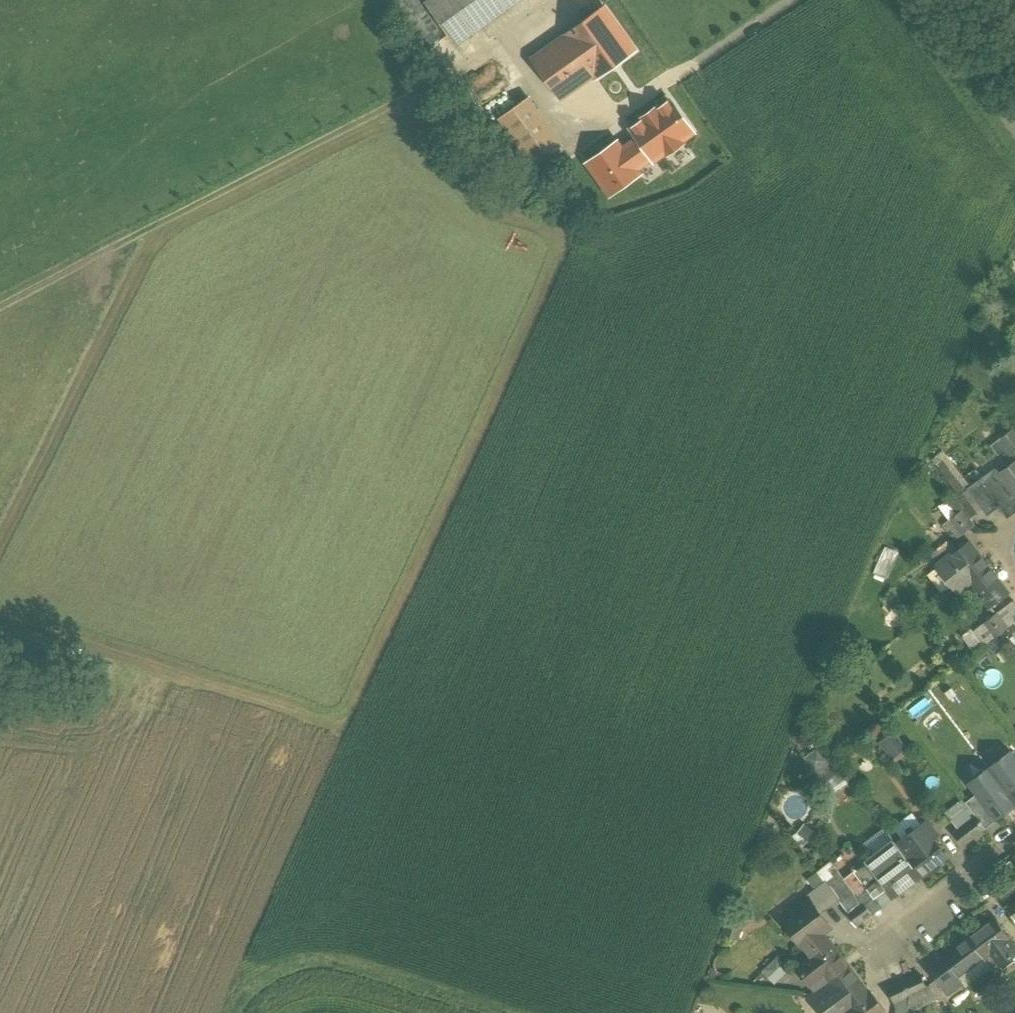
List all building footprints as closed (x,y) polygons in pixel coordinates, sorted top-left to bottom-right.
[(426,2),(456,44),(518,0),(429,0),(426,2)] [(603,6),(565,33),(566,34),(531,59),(560,100),(594,75),(616,105),(655,78),(603,6)] [(562,144),(528,97),(500,118),(533,164),(562,144)] [(693,132),(671,100),(658,110),(657,108),(643,117),(645,119),(632,129),(638,138),(652,157),(654,160),(667,150),(668,152),(681,143),(680,141),(693,132)] [(636,168),(652,157),(638,138),(622,150),(617,142),(588,162),(611,194),(639,173),(636,168)] [(1006,445),(1014,458),(1014,439),(1006,445)] [(945,450),(933,461),(960,489),(972,478),(945,450)] [(983,484),(995,501),(994,502),(1007,519),(1014,513),(1014,461),(983,484)] [(983,484),(979,480),(967,489),(983,510),(994,502),(995,501),(983,484)] [(973,526),(953,499),(943,507),(951,518),(943,524),(955,539),(973,526)] [(949,540),(932,553),(940,563),(957,550),(949,540)] [(940,563),(936,566),(956,592),(970,582),(989,567),(969,541),(957,550),(940,563)] [(1008,593),(989,567),(970,582),(989,608),(1008,593)] [(996,614),(1007,628),(1014,622),(1014,602),(1013,600),(996,614)] [(1007,628),(996,614),(985,622),(996,637),(1007,628)] [(996,637),(985,622),(974,631),(985,645),(996,637)] [(882,740),(892,759),(908,751),(898,732),(882,740)] [(1010,750),(989,766),(1004,787),(1014,801),(1014,756),(1010,750)] [(989,766),(967,783),(976,794),(995,820),(1014,806),(1014,801),(1004,787),(989,766)] [(969,807),(951,821),(958,830),(976,816),(969,807)] [(958,830),(953,834),(962,846),(985,828),(976,816),(958,830)] [(926,820),(896,843),(921,876),(947,857),(932,837),(937,834),(926,820)] [(816,841),(818,829),(803,828),(802,839),(816,841)] [(894,841),(854,872),(874,899),(888,888),(895,896),(921,876),(896,843),(894,841)] [(827,883),(808,897),(809,899),(821,914),(840,900),(827,883)] [(809,899),(805,902),(796,901),(794,910),(782,919),(802,946),(803,946),(810,956),(830,941),(823,932),(830,926),(821,914),(809,899)] [(863,902),(849,913),(848,913),(847,914),(856,925),(871,913),(863,902)] [(994,919),(968,938),(983,958),(989,952),(999,966),(1014,954),(1014,949),(1008,939),(1008,938),(994,919)] [(968,938),(928,969),(947,994),(962,982),(968,978),(963,972),(983,958),(968,938)] [(830,941),(810,956),(811,956),(797,967),(816,993),(830,982),(831,981),(849,967),(830,941)] [(766,970),(779,983),(793,969),(780,955),(766,970)] [(830,982),(816,993),(810,998),(822,1012),(883,1012),(886,1011),(871,991),(869,992),(850,967),(849,967),(831,981),(830,982)] [(920,974),(904,982),(910,994),(907,1012),(915,1012),(916,1007),(936,998),(930,984),(926,986),(920,974)] [(904,982),(888,989),(896,1008),(896,1012),(907,1012),(910,994),(904,982)]
